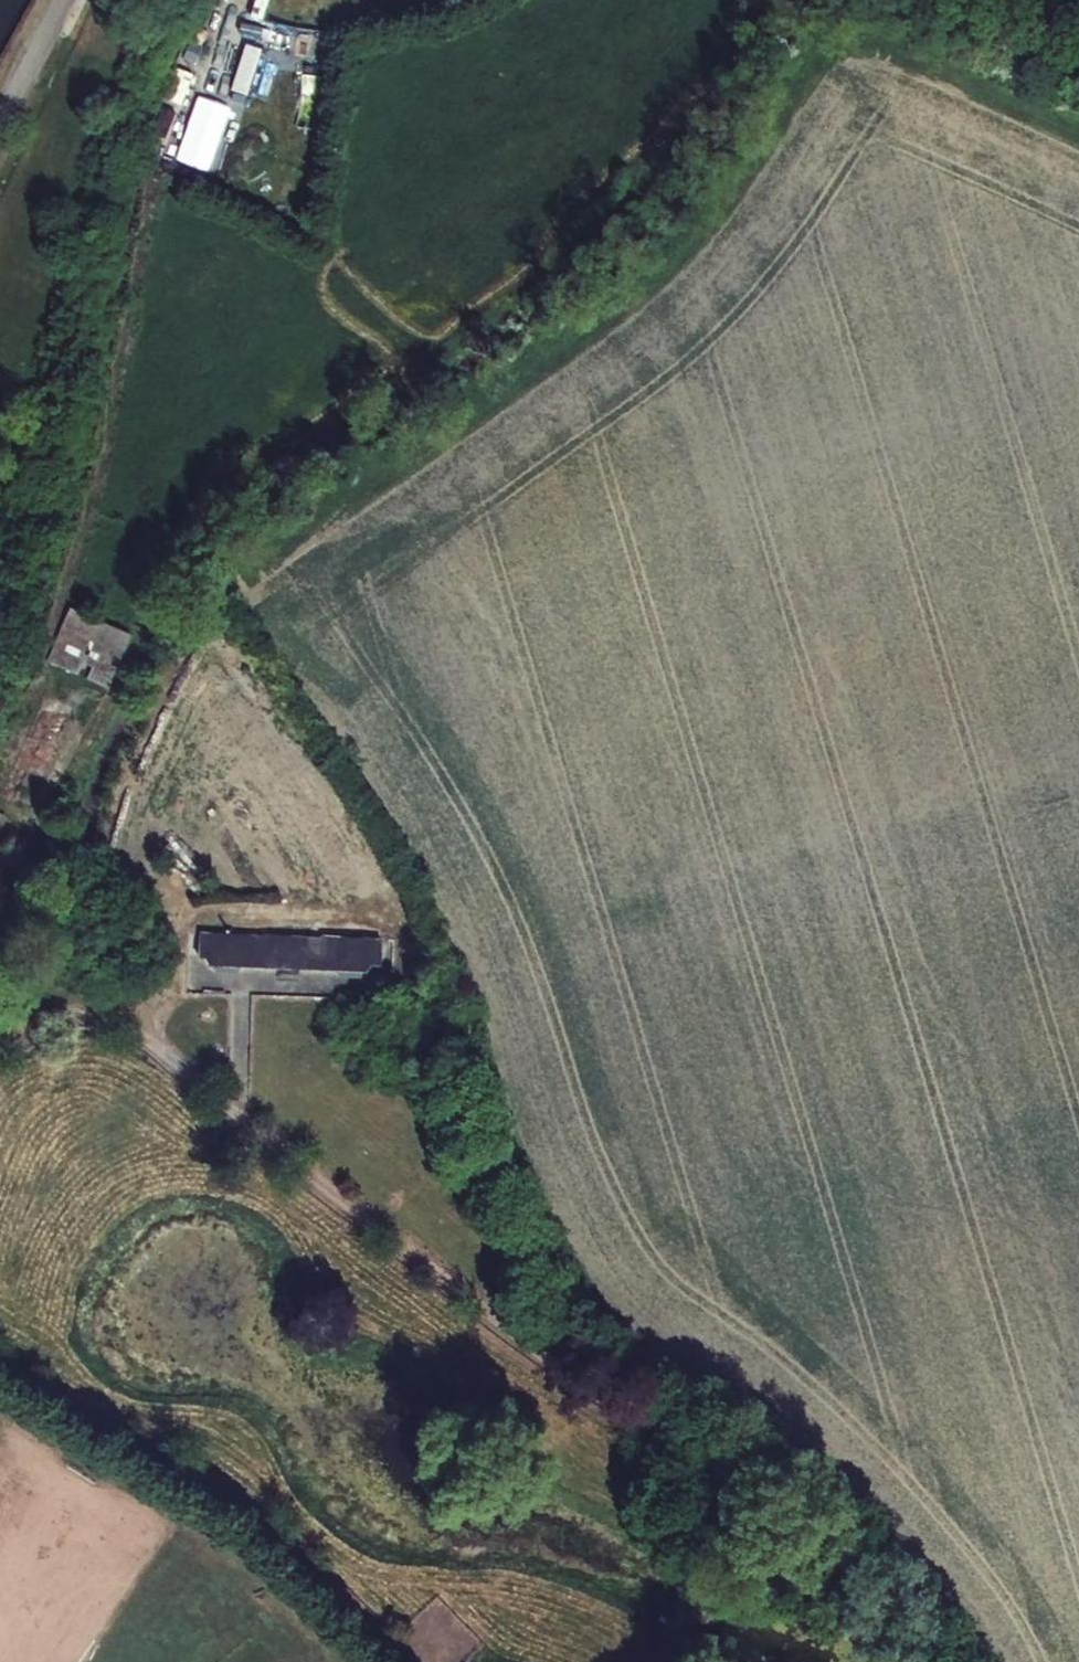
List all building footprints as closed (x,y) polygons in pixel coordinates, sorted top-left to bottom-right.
[(250,97),(260,49),(244,46),(233,94),(250,97)] [(176,159),(209,171),(231,107),(198,96),(176,159)] [(68,609),(46,663),(111,689),(132,634),(68,609)] [(382,992),(384,940),(199,933),(198,967),(307,971),(307,989),(382,992)]
